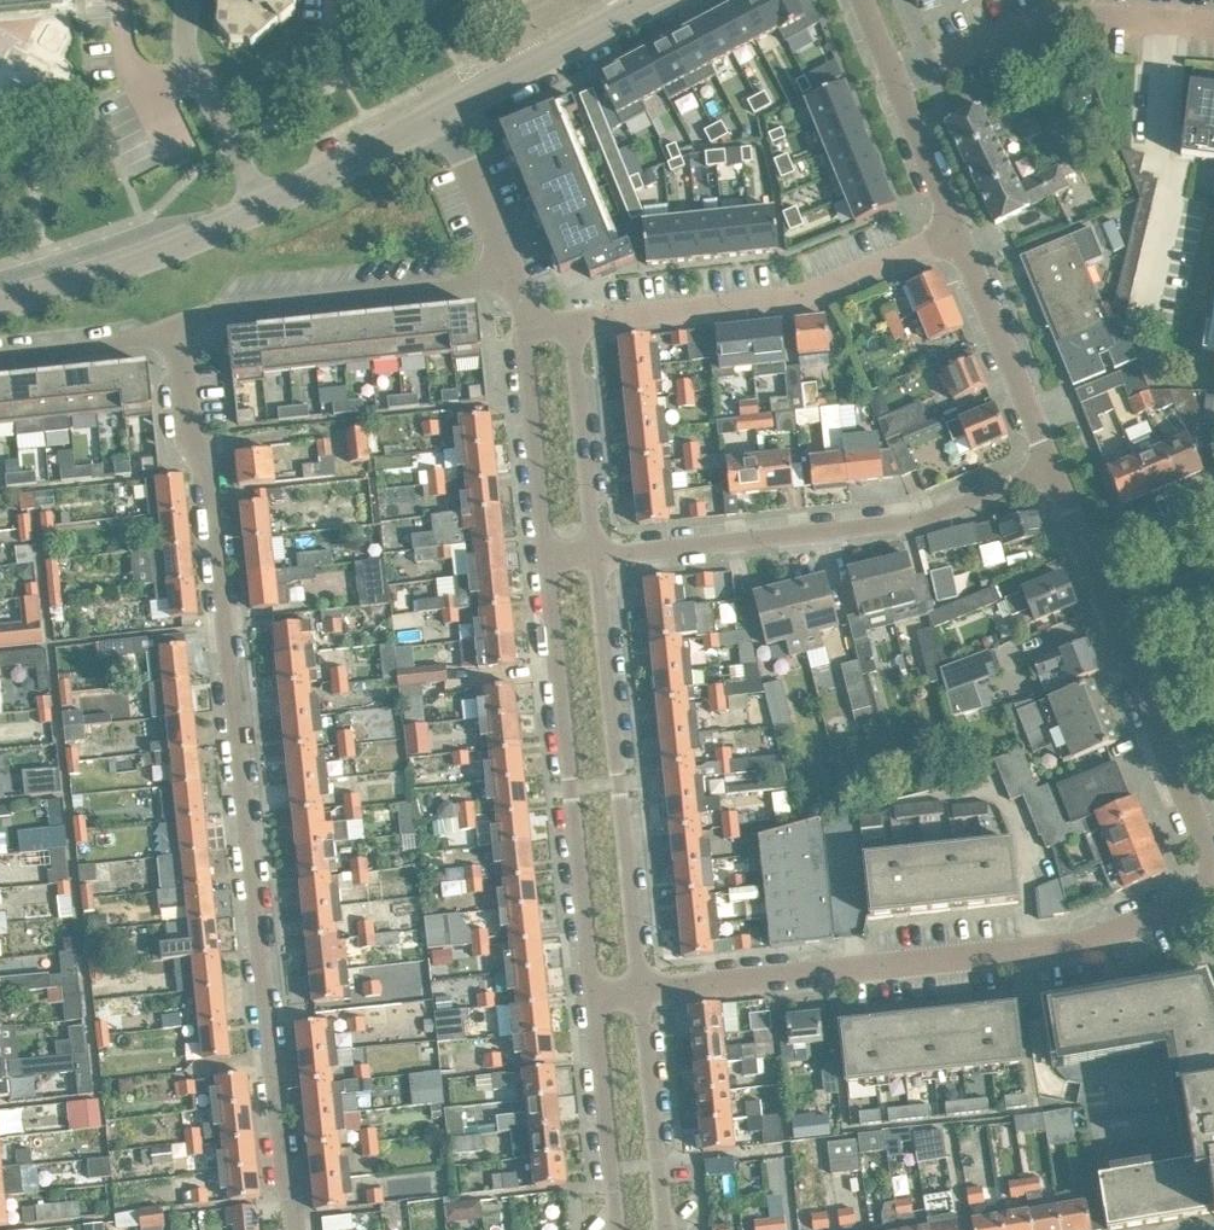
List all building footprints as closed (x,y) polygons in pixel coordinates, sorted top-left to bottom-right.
[(76,1),(75,0),(0,0),(0,9),(76,1)] [(231,5),(221,4),(219,28),(231,43),(249,44),(252,48),(279,24),(283,25),(296,13),(297,2),(288,2),(288,0),(231,0),(231,5)] [(764,0),(741,0),(736,3),(756,41),(778,29),(779,29),(764,0)] [(795,0),(764,0),(779,29),(778,29),(785,42),(810,29),(795,0)] [(756,41),(736,3),(713,15),(733,53),(756,41)] [(733,53),(713,15),(690,27),(710,65),(711,65),(733,53)] [(710,65),(690,27),(667,39),(693,88),(717,75),(711,65),(710,65)] [(693,88),(667,39),(644,52),(664,90),(663,90),(669,100),(693,88)] [(664,90),(644,52),(621,64),(641,102),(642,101),(663,90),(664,90)] [(641,102),(621,64),(597,76),(606,94),(623,125),(648,112),(642,101),(641,102)] [(820,84),(813,71),(804,76),(811,89),(820,84)] [(811,89),(804,76),(796,80),(803,93),(811,89)] [(993,104),(1017,92),(1011,80),(987,91),(993,104)] [(856,108),(845,83),(805,100),(816,125),(856,108)] [(1181,156),(1213,160),(1213,87),(1191,84),(1181,156)] [(597,98),(593,89),(580,95),(583,103),(597,98)] [(771,104),(764,91),(756,95),(763,108),(771,104)] [(606,94),(597,99),(600,106),(604,115),(607,123),(610,131),(623,125),(606,94)] [(763,108),(756,95),(747,100),(754,113),(763,108)] [(628,242),(621,245),(567,114),(578,109),(573,97),(501,127),(561,272),(585,263),(591,278),(636,260),(628,242)] [(597,99),(597,98),(583,103),(587,112),(600,106),(597,99)] [(995,137),(1019,125),(1035,117),(1027,101),(1011,109),(1013,112),(989,124),(979,105),(945,122),(961,154),(995,137)] [(590,120),(604,115),(600,106),(587,112),(590,120)] [(866,133),(856,108),(816,125),(826,149),(866,133)] [(607,123),(604,115),(590,120),(594,128),(607,123)] [(1042,132),(1035,117),(1019,125),(1026,140),(1042,132)] [(729,134),(722,122),(713,126),(720,139),(729,134)] [(610,131),(607,123),(594,128),(597,137),(610,131)] [(720,139),(713,126),(705,131),(711,144),(720,139)] [(769,134),(772,143),(786,137),(782,128),(769,134)] [(610,131),(597,137),(600,145),(614,139),(610,131)] [(875,157),(866,133),(826,149),(836,173),(875,157)] [(1013,173),(996,139),(995,137),(961,154),(979,190),(1013,173)] [(604,153),(617,148),(614,139),(600,145),(604,153)] [(681,157),(676,144),(667,147),(672,161),(681,157)] [(751,147),(741,148),(743,163),(753,162),(751,147)] [(607,161),(621,156),(617,148),(604,153),(607,161)] [(1145,155),(1120,149),(1130,173),(1140,176),(1145,155)] [(726,164),(725,150),(715,151),(717,165),(726,164)] [(717,165),(715,151),(706,152),(707,167),(717,165)] [(791,164),(787,155),(774,160),(778,169),(791,164)] [(611,170),(624,164),(621,156),(607,161),(611,170)] [(685,166),(681,157),(672,161),(668,163),(672,172),(685,166)] [(885,181),(875,157),(836,173),(845,197),(885,181)] [(614,178),(627,173),(624,164),(611,170),(614,178)] [(795,173),(791,164),(778,169),(781,178),(795,173)] [(1019,186),(1013,173),(979,190),(996,224),(1030,207),(1030,206),(1068,187),(1058,166),(1019,186)] [(652,169),(639,174),(644,188),(657,183),(652,169)] [(631,181),(630,178),(627,173),(614,178),(617,186),(617,187),(631,181)] [(1140,176),(1130,173),(1140,199),(1154,202),(1159,180),(1140,176)] [(644,188),(639,174),(630,178),(631,181),(634,189),(635,192),(644,188)] [(634,189),(631,181),(617,187),(621,195),(634,189)] [(896,206),(885,181),(845,197),(856,223),(896,206)] [(638,198),(635,192),(634,189),(621,195),(624,203),(638,198)] [(641,206),(638,198),(624,203),(628,211),(641,206)] [(1140,199),(1139,205),(1152,208),(1154,202),(1140,199)] [(1139,205),(1137,211),(1151,214),(1152,208),(1139,205)] [(644,215),(641,206),(628,211),(631,220),(644,215)] [(800,216),(797,207),(783,213),(787,221),(800,216)] [(780,251),(775,208),(748,211),(752,254),(780,251)] [(752,254),(748,211),(722,214),(726,257),(752,254)] [(1137,211),(1136,216),(1150,220),(1151,214),(1137,211)] [(726,257),(722,214),(696,217),(700,259),(726,257)] [(791,230),(804,225),(800,216),(787,221),(791,230)] [(1136,216),(1134,222),(1148,226),(1150,220),(1136,216)] [(700,259),(696,217),(670,219),(675,262),(700,259)] [(675,262),(670,219),(643,222),(647,265),(675,262)] [(1134,222),(1133,228),(1147,231),(1148,226),(1134,222)] [(1060,341),(1055,343),(1073,386),(1106,372),(1099,356),(1108,353),(1115,369),(1137,359),(1119,316),(1109,320),(1086,265),(1103,257),(1091,228),(1024,255),(1060,341)] [(1133,228),(1132,234),(1145,237),(1147,231),(1133,228)] [(1132,234),(1130,240),(1144,243),(1145,237),(1132,234)] [(1130,240),(1129,246),(1143,249),(1144,243),(1130,240)] [(1129,246),(1128,252),(1141,255),(1143,249),(1129,246)] [(1128,252),(1126,258),(1140,261),(1141,255),(1128,252)] [(1126,258),(1125,263),(1138,267),(1140,261),(1126,258)] [(1125,263),(1123,269),(1137,273),(1138,267),(1125,263)] [(1123,269),(1122,275),(1136,278),(1137,273),(1123,269)] [(940,271),(935,273),(907,285),(918,313),(951,300),(940,271)] [(1122,275),(1121,281),(1134,284),(1136,278),(1122,275)] [(1121,281),(1119,287),(1133,290),(1134,284),(1121,281)] [(1119,287),(1118,293),(1132,296),(1133,290),(1119,287)] [(1118,293),(1116,299),(1130,302),(1132,296),(1118,293)] [(1116,299),(1115,305),(1129,308),(1130,302),(1116,299)] [(963,328),(951,300),(918,313),(930,341),(963,328)] [(900,320),(894,305),(882,310),(888,325),(900,320)] [(1115,305),(1118,313),(1127,315),(1129,308),(1115,305)] [(478,307),(465,308),(450,310),(455,361),(484,358),(478,307)] [(455,361),(450,310),(422,313),(427,356),(452,354),(453,361),(455,361)] [(427,356),(422,313),(395,315),(399,359),(427,356)] [(399,359),(395,315),(367,318),(372,362),(399,359)] [(830,351),(826,316),(795,320),(799,355),(830,351)] [(372,362),(367,318),(340,321),(345,365),(372,362)] [(907,337),(900,320),(888,325),(894,342),(907,337)] [(345,365),(340,321),(313,324),(317,368),(345,365)] [(787,368),(782,321),(748,325),(752,366),(754,378),(773,376),(785,375),(787,398),(770,400),(771,413),(795,410),(805,409),(802,384),(801,369),(799,366),(787,368)] [(317,368),(313,324),(285,327),(290,370),(317,368)] [(752,366),(748,325),(702,330),(705,359),(712,358),(713,378),(734,377),(734,368),(752,366)] [(285,327),(262,329),(258,330),(263,381),(265,380),(265,373),(290,370),(285,327)] [(258,330),(229,333),(234,384),(263,381),(258,330)] [(705,359),(702,330),(672,333),(673,347),(688,345),(690,361),(705,359)] [(661,366),(657,335),(620,338),(624,369),(661,366)] [(974,359),(971,349),(939,362),(955,400),(987,387),(975,358),(974,359)] [(1140,364),(1120,372),(1131,399),(1141,395),(1150,391),(1140,364)] [(155,416),(150,365),(121,368),(125,412),(123,412),(124,419),(155,416)] [(664,395),(661,366),(624,369),(627,401),(656,398),(656,396),(664,395)] [(125,412),(121,368),(93,371),(98,415),(123,412),(125,412)] [(66,374),(71,417),(98,415),(93,371),(66,374)] [(71,417),(66,374),(39,376),(43,420),(45,432),(72,430),(71,417)] [(16,423),(43,420),(39,376),(11,379),(16,423)] [(16,423),(11,379),(0,380),(0,425),(16,423)] [(1108,393),(1102,379),(1075,390),(1081,404),(1108,393)] [(676,382),(677,394),(694,393),(693,380),(676,382)] [(817,383),(802,384),(805,409),(822,407),(836,405),(834,393),(818,395),(817,383)] [(469,387),(471,400),(488,398),(487,385),(469,387)] [(442,391),(443,403),(459,401),(458,390),(442,391)] [(1191,391),(1170,391),(1150,391),(1141,395),(1147,411),(1157,407),(1159,411),(1176,404),(1184,425),(1202,418),(1191,391)] [(696,407),(694,393),(677,394),(678,408),(696,407)] [(1115,410),(1108,393),(1081,404),(1093,434),(1105,430),(1099,416),(1115,410)] [(418,394),(403,395),(404,407),(419,406),(418,394)] [(404,407),(403,395),(388,397),(389,409),(404,407)] [(1147,411),(1141,395),(1131,399),(1137,415),(1147,411)] [(1207,396),(1204,425),(1213,426),(1213,396),(1207,396)] [(657,411),(656,398),(627,401),(630,432),(667,428),(665,410),(657,411)] [(349,413),(364,411),(363,399),(348,401),(349,413)] [(736,417),(736,419),(753,416),(759,415),(757,400),(739,402),(741,417),(736,417)] [(334,414),(349,413),(348,401),(333,403),(334,414)] [(925,421),(918,403),(877,420),(885,438),(925,421)] [(295,418),(310,417),(309,405),(293,407),(295,418)] [(839,405),(836,405),(822,407),(824,423),(827,456),(810,457),(813,486),(815,486),(816,491),(832,489),(831,484),(848,483),(845,454),(839,405)] [(995,405),(994,406),(947,425),(954,441),(951,443),(958,458),(972,452),(1008,437),(995,405)] [(279,420),(295,418),(293,407),(278,408),(279,420)] [(824,423),(822,407),(805,409),(795,410),(795,412),(796,425),(824,423)] [(239,424),(256,423),(255,409),(237,411),(239,424)] [(423,424),(425,437),(441,435),(438,412),(418,414),(419,424),(423,424)] [(795,412),(759,415),(753,416),(755,431),(782,428),(784,429),(785,436),(797,434),(796,425),(795,412)] [(493,447),(490,415),(458,419),(452,420),(456,451),(493,447)] [(755,431),(753,416),(736,419),(716,421),(719,443),(739,440),(738,432),(755,431)] [(917,470),(908,448),(906,445),(944,429),(940,418),(927,423),(925,421),(885,438),(886,442),(902,477),(917,470)] [(669,447),(667,430),(667,428),(630,432),(633,463),(663,460),(662,458),(670,458),(669,447)] [(369,461),(366,430),(365,429),(347,431),(350,463),(369,461)] [(1176,482),(1161,447),(1156,434),(1129,445),(1135,458),(1149,493),(1176,482)] [(1189,435),(1161,447),(1176,482),(1203,471),(1200,464),(1203,463),(1199,453),(1196,454),(1189,435)] [(318,441),(320,457),(321,463),(303,466),(304,479),(334,476),(330,439),(318,441)] [(902,477),(886,442),(879,442),(879,440),(859,442),(860,452),(845,454),(848,483),(902,477)] [(683,445),(684,459),(701,457),(699,444),(683,445)] [(497,478),(493,447),(456,451),(458,469),(465,468),(466,481),(497,478)] [(273,450),(237,454),(240,486),(276,482),(273,450)] [(794,488),(792,464),(790,452),(758,456),(762,492),(794,488)] [(712,456),(701,457),(684,459),(685,472),(701,470),(701,471),(714,470),(712,456)] [(762,492),(758,456),(725,460),(729,485),(729,489),(723,489),(726,516),(739,515),(737,495),(762,492)] [(161,470),(159,457),(142,459),(143,472),(161,470)] [(1149,493),(1135,458),(1108,469),(1122,504),(1149,493)] [(664,475),(663,460),(633,463),(636,494),(673,490),(672,474),(664,475)] [(116,475),(132,473),(131,462),(115,463),(116,475)] [(91,466),(76,467),(77,479),(92,478),(91,466)] [(61,469),(62,481),(77,479),(76,467),(61,469)] [(446,483),(444,470),(427,471),(429,485),(446,483)] [(36,472),(21,473),(22,485),(37,483),(36,472)] [(6,475),(7,486),(22,485),(21,473),(6,475)] [(187,511),(183,477),(145,481),(149,516),(160,515),(160,514),(187,511)] [(500,509),(497,478),(466,481),(467,494),(460,495),(462,513),(500,509)] [(447,496),(446,483),(429,485),(430,498),(447,496)] [(282,488),(266,490),(256,491),(257,503),(268,503),(283,501),(282,488)] [(677,521),(673,490),(636,494),(640,525),(677,521)] [(35,510),(33,493),(25,494),(27,510),(35,510)] [(271,537),(268,503),(257,503),(242,505),(246,539),(271,537)] [(690,520),(707,518),(705,504),(689,506),(690,520)] [(503,540),(500,509),(462,513),(441,515),(443,534),(436,535),(438,548),(452,546),(462,545),(468,541),(473,541),(473,544),(503,540)] [(191,546),(187,511),(160,514),(160,515),(164,549),(191,546)] [(1002,546),(1048,535),(1039,512),(975,526),(974,524),(951,527),(942,531),(933,534),(915,539),(919,551),(1001,543),(1002,546)] [(54,525),(53,513),(41,514),(42,526),(54,525)] [(31,527),(30,515),(18,517),(20,528),(31,527)] [(56,539),(54,525),(42,526),(44,540),(56,539)] [(33,542),(31,527),(20,528),(21,543),(33,542)] [(416,550),(422,550),(438,548),(436,535),(415,538),(416,550)] [(275,571),(271,537),(246,539),(249,574),(275,571)] [(507,572),(503,540),(473,544),(473,546),(466,547),(469,576),(507,572)] [(34,563),(32,546),(16,548),(18,565),(34,563)] [(191,546),(164,549),(149,550),(152,584),(155,584),(194,580),(191,546)] [(438,548),(422,550),(416,550),(418,563),(454,559),(452,546),(438,548)] [(332,551),(297,554),(298,569),(306,568),(333,566),(332,551)] [(908,555),(878,562),(890,611),(920,603),(923,614),(936,611),(926,575),(914,578),(908,555)] [(357,562),(360,592),(389,589),(386,559),(357,562)] [(46,561),(49,595),(62,594),(58,560),(46,561)] [(890,611),(878,562),(848,570),(860,618),(890,611)] [(291,605),(288,585),(288,582),(307,580),(306,568),(298,569),(275,571),(249,574),(253,609),(291,605)] [(708,604),(716,603),(735,601),(732,571),(697,575),(698,588),(714,586),(715,596),(708,596),(708,604)] [(507,575),(507,572),(469,576),(455,577),(458,597),(418,601),(419,613),(442,611),(459,609),(459,608),(472,606),(480,605),(480,606),(510,603),(508,588),(513,588),(512,574),(507,575)] [(1076,604),(1064,574),(1023,590),(1024,592),(1008,599),(1015,616),(1031,610),(1035,621),(1076,604)] [(686,608),(683,576),(645,580),(649,612),(686,608)] [(804,588),(791,591),(807,650),(821,647),(818,632),(838,627),(825,576),(802,582),(804,588)] [(198,615),(194,580),(155,584),(157,601),(169,600),(171,618),(198,615)] [(26,585),(27,597),(39,596),(38,584),(26,585)] [(995,586),(981,592),(975,595),(928,615),(932,629),(1001,601),(995,586)] [(807,650),(791,591),(779,594),(778,588),(755,594),(768,645),(785,640),(789,655),(807,650)] [(63,607),(62,594),(49,595),(51,608),(63,607)] [(39,596),(27,597),(27,598),(21,599),(23,625),(0,627),(0,647),(44,643),(39,596)] [(513,634),(510,603),(480,606),(480,609),(473,611),(476,638),(513,634)] [(686,608),(649,612),(652,643),(681,640),(681,638),(697,636),(697,638),(703,637),(716,636),(713,605),(686,608)] [(362,623),(360,608),(320,612),(321,623),(325,622),(326,634),(343,633),(343,630),(362,628),(362,623)] [(460,623),(459,609),(442,611),(443,625),(460,623)] [(298,624),(274,626),(278,656),(314,652),(314,647),(315,646),(314,634),(313,634),(311,622),(298,624)] [(874,673),(878,672),(865,626),(851,630),(860,660),(874,716),(883,749),(895,746),(892,731),(890,732),(874,673)] [(928,683),(942,680),(940,670),(930,627),(915,631),(928,683)] [(704,650),(721,648),(721,647),(740,645),(739,633),(716,636),(703,637),(704,650)] [(189,669),(185,634),(102,643),(104,658),(111,657),(159,652),(162,672),(189,669)] [(516,665),(513,634),(476,638),(477,647),(475,647),(477,659),(478,659),(479,669),(516,665)] [(681,640),(652,643),(655,674),(692,671),(690,651),(689,641),(681,642),(681,640)] [(1099,672),(1088,640),(1028,662),(1034,679),(1039,677),(1045,692),(1099,672)] [(383,679),(397,677),(398,677),(398,672),(395,644),(379,646),(383,679)] [(938,653),(942,667),(958,661),(954,648),(938,653)] [(1013,666),(1009,658),(1005,648),(993,652),(994,653),(991,654),(989,650),(958,661),(942,667),(943,669),(940,670),(942,680),(943,679),(947,694),(972,684),(998,674),(997,671),(1000,670),(1000,671),(1013,666)] [(37,669),(39,691),(50,690),(48,668),(46,650),(0,655),(0,667),(37,663),(37,669)] [(314,652),(278,656),(281,686),(281,690),(296,688),(296,684),(311,682),(317,682),(314,652)] [(874,716),(860,660),(841,666),(855,721),(874,716)] [(446,667),(398,672),(398,677),(397,677),(398,688),(422,685),(447,682),(446,667)] [(330,670),(332,685),(349,683),(347,668),(330,670)] [(193,704),(189,669),(162,672),(163,682),(150,684),(152,709),(193,704)] [(694,689),(692,671),(655,674),(658,706),(688,703),(686,690),(694,689)] [(59,681),(60,694),(72,693),(71,681),(72,681),(71,674),(59,675),(59,681)] [(763,685),(775,733),(793,729),(781,681),(763,685)] [(1064,763),(1116,742),(1103,712),(1091,681),(1036,703),(1035,699),(1014,705),(1027,736),(1049,727),(1051,732),(1064,763)] [(296,688),(281,690),(284,719),(321,715),(319,697),(313,698),(312,688),(311,686),(311,682),(296,684),(296,688)] [(333,696),(350,694),(349,683),(332,685),(333,696)] [(981,709),(972,684),(947,694),(953,716),(981,709)] [(425,723),(422,685),(398,688),(398,689),(400,700),(403,700),(405,725),(425,723)] [(514,685),(490,687),(476,689),(480,720),(517,716),(514,685)] [(708,687),(709,699),(726,698),(725,685),(708,687)] [(74,706),(72,693),(60,694),(62,707),(74,706)] [(51,707),(50,697),(38,698),(39,708),(51,707)] [(727,711),(726,698),(709,699),(710,713),(727,711)] [(689,716),(688,703),(658,706),(662,737),(699,733),(697,715),(689,716)] [(196,740),(193,704),(152,709),(153,719),(166,718),(169,742),(169,743),(196,740)] [(53,723),(51,707),(39,708),(40,724),(53,723)] [(84,725),(124,720),(123,713),(92,716),(91,710),(63,713),(64,727),(84,725)] [(321,715),(284,719),(287,749),(288,753),(303,752),(303,748),(318,746),(317,735),(323,734),(321,715)] [(520,748),(517,716),(480,720),(483,749),(490,748),(490,751),(520,748)] [(86,741),(84,725),(64,727),(66,743),(86,741)] [(407,727),(410,756),(432,754),(429,725),(407,727)] [(337,733),(338,745),(355,744),(353,731),(337,733)] [(700,751),(699,733),(662,737),(665,769),(703,765),(702,751),(700,751)] [(200,775),(196,740),(169,743),(169,742),(151,744),(152,754),(153,766),(171,764),(173,778),(200,775)] [(357,757),(355,744),(338,745),(340,759),(357,757)] [(303,752),(288,753),(291,783),(328,779),(325,749),(319,750),(318,746),(303,748),(303,752)] [(524,779),(520,748),(490,751),(490,753),(483,753),(486,783),(524,779)] [(714,750),(716,763),(732,761),(731,748),(714,750)] [(79,760),(78,749),(66,750),(67,761),(79,760)] [(1023,749),(996,760),(1002,773),(1029,763),(1023,749)] [(470,765),(469,752),(452,753),(454,767),(470,765)] [(95,773),(153,766),(152,754),(94,761),(95,773)] [(782,758),(752,762),(753,773),(783,769),(782,758)] [(753,773),(752,762),(751,759),(732,761),(716,763),(717,777),(753,773)] [(81,774),(79,760),(67,761),(69,775),(81,774)] [(716,763),(703,765),(665,769),(668,800),(705,796),(703,778),(717,777),(716,763)] [(1029,763),(1002,773),(1007,787),(1034,776),(1029,763)] [(1075,823),(1083,820),(1083,819),(1129,800),(1129,799),(1126,801),(1112,766),(1115,765),(1114,763),(1058,786),(1073,823),(1073,824),(1075,823)] [(23,771),(26,796),(62,792),(60,767),(23,771)] [(396,794),(406,794),(405,774),(396,775),(396,794)] [(204,810),(200,775),(173,778),(177,813),(204,810)] [(1034,776),(1007,787),(1013,801),(1025,796),(1039,789),(1034,776)] [(328,779),(291,783),(294,813),(295,817),(310,815),(309,811),(324,810),(323,799),(330,798),(328,779)] [(527,811),(524,779),(486,783),(489,813),(497,811),(497,814),(527,811)] [(1030,809),(1057,798),(1052,784),(1039,789),(1025,796),(1030,809)] [(343,796),(344,808),(362,807),(360,794),(343,796)] [(82,796),(71,797),(72,809),(83,808),(82,796)] [(709,826),(705,796),(668,800),(671,831),(701,828),(701,827),(709,826)] [(1083,819),(1083,820),(1088,833),(1101,828),(1113,858),(1153,842),(1141,812),(1144,811),(1138,797),(1129,800),(1083,819)] [(1057,798),(1030,809),(1036,822),(1062,811),(1057,798)] [(65,827),(62,799),(47,801),(50,828),(65,827)] [(943,801),(936,802),(937,815),(944,814),(943,801)] [(398,803),(401,836),(415,835),(413,802),(398,803)] [(931,815),(929,802),(922,803),(924,816),(931,815)] [(937,815),(936,802),(929,802),(931,815),(937,815)] [(987,802),(980,803),(982,816),(989,815),(987,802)] [(458,805),(459,816),(476,815),(475,803),(458,805)] [(924,816),(922,803),(915,804),(917,817),(924,816)] [(982,816),(980,803),(973,804),(975,817),(982,816)] [(917,817),(915,804),(908,805),(910,818),(917,817)] [(968,817),(967,804),(960,805),(961,818),(968,817)] [(975,817),(973,804),(967,804),(968,817),(975,817)] [(903,818),(901,805),(895,806),(896,819),(903,818)] [(910,818),(908,805),(901,805),(903,818),(910,818)] [(961,818),(960,805),(953,806),(954,819),(961,818)] [(0,807),(0,817),(12,816),(11,806),(0,807)] [(373,808),(362,809),(362,807),(344,808),(346,822),(348,822),(363,820),(374,818),(373,808)] [(208,845),(204,810),(177,813),(180,848),(208,845)] [(310,815),(295,817),(298,846),(336,842),(336,843),(350,841),(348,822),(346,822),(333,823),(332,813),(325,814),(324,810),(309,811),(310,815)] [(530,842),(527,811),(497,814),(497,816),(490,817),(493,846),(530,842)] [(1068,825),(1062,811),(1036,822),(1041,836),(1043,835),(1068,825)] [(739,825),(737,812),(721,814),(722,827),(739,825)] [(876,827),(874,814),(867,815),(868,828),(876,827)] [(883,826),(881,814),(874,814),(876,827),(883,826)] [(477,829),(476,815),(459,816),(460,831),(477,829)] [(868,828),(867,815),(860,816),(861,829),(868,828)] [(87,829),(86,817),(74,818),(75,830),(87,829)] [(766,900),(768,918),(769,928),(771,947),(834,941),(834,937),(830,938),(818,824),(822,824),(822,820),(818,820),(759,837),(763,875),(764,888),(766,900)] [(1073,823),(1068,825),(1043,835),(1049,848),(1052,847),(1062,844),(1080,836),(1075,823),(1073,824),(1073,823)] [(740,838),(739,825),(722,827),(724,840),(740,838)] [(67,847),(65,827),(50,828),(19,831),(20,852),(51,849),(67,847)] [(703,843),(701,828),(671,831),(675,863),(712,859),(710,842),(703,843)] [(89,843),(87,829),(75,830),(76,844),(89,843)] [(1012,840),(981,844),(988,903),(1018,899),(1012,840)] [(336,842),(298,846),(301,876),(301,880),(317,879),(316,874),(332,873),(338,872),(336,843),(336,842)] [(534,873),(530,842),(493,846),(496,876),(503,875),(503,877),(534,873)] [(1166,872),(1153,842),(1113,858),(1101,863),(1104,871),(1113,893),(1166,872)] [(988,903),(981,844),(924,850),(930,909),(988,903)] [(1060,880),(1061,879),(1074,874),(1062,844),(1052,847),(1060,880)] [(211,881),(208,845),(180,848),(181,856),(159,858),(162,886),(211,881)] [(67,849),(67,847),(51,849),(53,871),(48,871),(49,884),(57,883),(69,882),(66,849),(67,849)] [(930,909),(924,850),(865,856),(871,915),(930,909)] [(350,860),(352,871),(368,870),(367,859),(350,860)] [(714,880),(712,859),(675,863),(678,894),(709,891),(707,880),(714,880)] [(481,867),(445,870),(446,883),(466,882),(483,880),(481,867)] [(368,870),(352,871),(353,886),(370,884),(368,870)] [(317,879),(301,880),(304,910),(341,906),(338,876),(332,877),(332,873),(316,874),(317,879)] [(537,905),(534,873),(503,877),(503,879),(497,880),(500,909),(537,905)] [(764,888),(763,875),(727,877),(728,891),(764,888)] [(1070,913),(1061,879),(1060,880),(1039,888),(1037,888),(1040,919),(1054,917),(1054,915),(1070,913)] [(484,893),(483,880),(466,882),(467,894),(484,893)] [(215,916),(211,881),(162,886),(162,891),(158,891),(159,911),(187,908),(188,919),(215,916)] [(70,882),(69,882),(57,883),(59,897),(71,896),(70,882)] [(95,897),(93,885),(81,886),(82,898),(95,897)] [(710,906),(709,891),(678,894),(681,926),(718,922),(716,905),(710,906)] [(96,911),(95,897),(82,898),(84,912),(96,911)] [(74,917),(71,900),(58,902),(61,919),(74,917)] [(768,918),(766,900),(746,902),(748,920),(768,918)] [(540,936),(537,905),(500,909),(502,929),(509,928),(510,940),(540,936)] [(341,906),(304,910),(308,940),(308,944),(321,943),(321,938),(334,937),(338,936),(337,925),(343,925),(341,906)] [(448,914),(425,917),(428,948),(444,946),(452,946),(448,914)] [(219,954),(216,919),(188,922),(190,941),(167,943),(153,945),(155,962),(192,958),(192,956),(219,954)] [(188,922),(165,924),(167,943),(190,941),(188,922)] [(373,922),(357,923),(359,937),(375,936),(373,922)] [(720,942),(718,924),(718,922),(681,926),(684,957),(714,954),(712,943),(720,942)] [(7,924),(0,925),(0,935),(8,934),(7,924)] [(769,928),(749,930),(750,936),(751,949),(771,947),(769,928)] [(488,930),(471,931),(472,943),(489,942),(488,930)] [(375,936),(359,937),(359,950),(375,948),(376,949),(400,946),(399,933),(375,936)] [(544,968),(540,936),(510,940),(511,954),(504,955),(506,972),(544,968)] [(751,949),(750,936),(734,938),(735,951),(751,949)] [(321,943),(308,944),(311,973),(348,969),(348,965),(349,965),(346,940),(339,941),(335,941),(334,937),(321,938),(321,943)] [(77,951),(76,938),(64,940),(65,953),(77,951)] [(491,956),(489,942),(472,943),(474,958),(491,956)] [(80,984),(77,951),(65,953),(60,953),(62,974),(50,975),(51,987),(62,986),(80,984)] [(102,965),(100,953),(88,955),(89,966),(102,965)] [(223,987),(219,954),(192,956),(192,958),(195,989),(223,987)] [(103,978),(102,965),(89,966),(91,980),(103,978)] [(547,999),(544,968),(506,972),(509,1003),(517,1002),(547,999)] [(348,969),(311,973),(314,1003),(338,1000),(352,999),(348,969)] [(51,987),(50,975),(49,972),(25,974),(26,989),(51,987)] [(1088,1106),(1100,1177),(1099,1177),(1108,1229),(1213,1212),(1213,991),(1207,974),(1041,1001),(1051,1061),(1052,1061),(1052,1064),(1068,1080),(1092,1085),(1088,1106)] [(382,996),(380,983),(380,982),(364,984),(365,997),(382,996)] [(84,1020),(80,984),(62,986),(65,1022),(84,1020)] [(226,1022),(223,987),(195,989),(199,1025),(226,1022)] [(495,993),(478,995),(479,1007),(496,1005),(495,993)] [(550,1031),(547,999),(517,1002),(517,1007),(510,1007),(513,1035),(550,1031)] [(723,1033),(720,1005),(720,1004),(689,1008),(692,1036),(723,1033)] [(1016,1005),(957,1012),(963,1071),(1022,1064),(1016,1005)] [(453,1041),(450,1011),(435,1012),(438,1042),(453,1041)] [(771,1011),(750,1014),(751,1030),(772,1028),(771,1011)] [(906,1077),(963,1071),(957,1012),(899,1018),(906,1077)] [(787,1017),(789,1036),(781,1037),(783,1058),(787,1064),(807,1061),(811,1056),(810,1044),(824,1042),(820,1013),(787,1017)] [(161,1016),(163,1028),(182,1025),(181,1014),(161,1016)] [(365,1018),(348,1019),(349,1033),(366,1032),(365,1028),(365,1018)] [(899,1018),(840,1024),(847,1083),(906,1077),(899,1018)] [(325,1021),(321,1021),(297,1024),(301,1055),(336,1051),(334,1029),(326,1030),(325,1021)] [(96,1023),(97,1036),(109,1034),(108,1022),(96,1023)] [(230,1057),(226,1022),(199,1025),(203,1060),(230,1057)] [(87,1053),(86,1037),(84,1026),(70,1027),(73,1055),(87,1053)] [(554,1062),(550,1031),(513,1035),(517,1066),(554,1062)] [(742,1062),(740,1046),(725,1047),(723,1033),(692,1036),(695,1065),(726,1062),(726,1063),(742,1062)] [(111,1046),(109,1034),(97,1036),(98,1047),(111,1046)] [(775,1058),(773,1043),(740,1046),(742,1062),(757,1060),(775,1058)] [(338,1067),(336,1051),(301,1055),(304,1086),(331,1083),(329,1068),(338,1067)] [(9,1078),(77,1072),(79,1096),(81,1096),(93,1094),(94,1094),(90,1053),(87,1053),(73,1055),(1,1062),(0,1062),(0,1098),(11,1097),(9,1078)] [(454,1071),(478,1068),(476,1054),(452,1057),(454,1071)] [(484,1055),(486,1069),(503,1068),(501,1054),(484,1055)] [(834,1054),(821,1055),(823,1074),(836,1072),(834,1054)] [(758,1075),(757,1060),(742,1062),(744,1077),(758,1075)] [(729,1091),(726,1063),(726,1062),(695,1065),(698,1094),(729,1091)] [(353,1068),(354,1081),(371,1079),(370,1066),(353,1068)] [(557,1097),(554,1068),(521,1071),(524,1100),(557,1097)] [(441,1072),(424,1073),(425,1082),(427,1104),(444,1102),(441,1072)] [(492,1075),(492,1077),(494,1089),(509,1088),(507,1073),(492,1075)] [(250,1105),(247,1075),(195,1080),(197,1093),(210,1091),(213,1109),(250,1105)] [(373,1092),(371,1079),(354,1081),(356,1094),(373,1092)] [(197,1094),(197,1093),(195,1080),(175,1082),(177,1097),(197,1094)] [(332,1094),(331,1083),(304,1086),(307,1117),(343,1113),(341,1093),(332,1094)] [(701,1123),(732,1120),(729,1091),(698,1094),(701,1123)] [(1027,1107),(1026,1094),(1019,1095),(1020,1107),(1027,1107)] [(1013,1108),(1012,1095),(1005,1096),(1006,1109),(1013,1108)] [(1020,1107),(1019,1095),(1012,1095),(1013,1108),(1020,1107)] [(560,1125),(557,1097),(524,1100),(525,1114),(497,1117),(497,1124),(498,1132),(512,1130),(560,1125)] [(989,1111),(987,1098),(980,1099),(982,1112),(989,1111)] [(982,1112),(980,1099),(973,1100),(975,1112),(982,1112)] [(104,1127),(100,1100),(72,1103),(75,1131),(104,1127)] [(968,1113),(966,1100),(959,1101),(961,1114),(968,1113)] [(975,1112),(973,1100),(966,1100),(968,1113),(975,1112)] [(961,1114),(959,1101),(953,1102),(954,1114),(961,1114)] [(747,1103),(748,1118),(762,1117),(761,1102),(747,1103)] [(954,1114),(953,1102),(945,1103),(947,1115),(954,1114)] [(930,1104),(923,1105),(924,1118),(931,1117),(930,1104)] [(254,1136),(250,1105),(213,1109),(214,1124),(204,1125),(206,1139),(224,1137),(224,1139),(254,1136)] [(924,1118),(923,1105),(916,1106),(917,1118),(924,1118)] [(917,1118),(916,1106),(909,1107),(910,1119),(917,1118)] [(461,1107),(445,1109),(448,1137),(451,1137),(482,1134),(498,1132),(497,1124),(464,1128),(461,1107)] [(896,1121),(903,1120),(902,1107),(895,1108),(896,1121)] [(910,1119),(909,1107),(902,1107),(903,1120),(910,1119)] [(896,1121),(895,1108),(888,1109),(889,1121),(896,1121)] [(875,1123),(873,1110),(866,1111),(868,1124),(875,1123)] [(882,1122),(880,1110),(873,1110),(875,1123),(882,1122)] [(868,1124),(866,1111),(859,1112),(861,1125),(868,1124)] [(343,1114),(343,1113),(307,1117),(311,1148),(339,1145),(349,1143),(346,1114),(343,1114)] [(1042,1113),(1014,1117),(1016,1133),(1044,1130),(1042,1113)] [(783,1143),(780,1115),(762,1117),(764,1132),(762,1132),(764,1145),(783,1143)] [(791,1121),(794,1140),(831,1135),(829,1116),(791,1121)] [(764,1132),(762,1117),(748,1118),(732,1120),(701,1123),(704,1151),(735,1148),(733,1135),(762,1132),(764,1132)] [(563,1154),(560,1125),(512,1130),(515,1160),(530,1158),(530,1157),(563,1154)] [(201,1129),(168,1132),(170,1146),(186,1144),(203,1141),(201,1129)] [(360,1131),(361,1142),(378,1141),(377,1129),(360,1131)] [(914,1133),(919,1161),(939,1158),(938,1150),(948,1157),(944,1130),(914,1133)] [(883,1132),(858,1134),(860,1153),(885,1150),(883,1132)] [(482,1134),(451,1137),(453,1155),(484,1152),(482,1134)] [(257,1166),(254,1136),(224,1139),(224,1142),(217,1143),(220,1170),(257,1166)] [(828,1143),(832,1175),(861,1171),(857,1140),(828,1143)] [(204,1155),(203,1141),(186,1144),(187,1156),(204,1155)] [(380,1156),(378,1141),(361,1142),(363,1157),(380,1156)] [(340,1157),(339,1145),(311,1148),(314,1179),(350,1176),(348,1156),(340,1157)] [(153,1166),(174,1163),(172,1147),(152,1149),(142,1151),(143,1165),(153,1164),(153,1166)] [(31,1150),(16,1151),(18,1166),(21,1166),(33,1165),(31,1150)] [(566,1183),(563,1154),(530,1157),(530,1158),(533,1187),(566,1183)] [(705,1160),(707,1174),(707,1178),(737,1175),(735,1157),(705,1160)] [(88,1160),(90,1179),(113,1177),(111,1158),(88,1160)] [(1093,1165),(1081,1168),(1086,1202),(1058,1206),(1062,1229),(1102,1229),(1103,1229),(1093,1165)] [(21,1166),(18,1166),(2,1167),(0,1168),(0,1197),(5,1196),(24,1194),(21,1166)] [(260,1197),(257,1166),(220,1170),(222,1190),(208,1191),(209,1203),(260,1197)] [(518,1173),(492,1175),(494,1191),(519,1188),(518,1173)] [(352,1193),(350,1176),(314,1179),(317,1211),(345,1208),(343,1194),(352,1193)] [(1039,1177),(1024,1180),(1026,1195),(1041,1192),(1039,1177)] [(1026,1195),(1024,1180),(1009,1182),(1011,1197),(1026,1195)] [(969,1204),(985,1202),(982,1188),(966,1190),(969,1204)] [(209,1203),(208,1191),(207,1189),(190,1191),(192,1204),(209,1203)] [(383,1190),(367,1191),(368,1205),(384,1203),(383,1190)] [(958,1223),(957,1223),(954,1207),(955,1207),(953,1192),(924,1197),(929,1228),(929,1229),(959,1229),(958,1223)] [(1041,1192),(1026,1195),(1029,1211),(1032,1229),(1062,1229),(1058,1206),(1044,1209),(1041,1192)] [(466,1221),(464,1203),(455,1204),(454,1197),(444,1198),(446,1223),(466,1221)] [(895,1201),(895,1202),(898,1218),(913,1215),(910,1198),(895,1201)] [(36,1207),(23,1209),(24,1223),(81,1218),(79,1202),(36,1206),(36,1207)] [(898,1218),(895,1202),(884,1204),(882,1214),(884,1226),(871,1228),(871,1229),(900,1229),(898,1218)] [(256,1205),(227,1208),(229,1225),(233,1225),(234,1229),(259,1229),(256,1205)] [(164,1211),(163,1207),(140,1209),(140,1210),(141,1227),(142,1229),(146,1229),(162,1228),(166,1228),(164,1211)] [(856,1223),(854,1209),(838,1211),(841,1226),(841,1225),(856,1223)] [(1029,1211),(1001,1216),(1003,1229),(1032,1229),(1029,1211)] [(827,1213),(812,1215),(813,1229),(815,1229),(829,1228),(827,1213)] [(352,1215),(323,1218),(324,1229),(353,1229),(352,1215)] [(1001,1216),(972,1221),(974,1229),(1003,1229),(1001,1216)] [(786,1217),(770,1219),(771,1229),(787,1229),(786,1217)] [(770,1219),(754,1221),(755,1229),(771,1229),(770,1219)]
